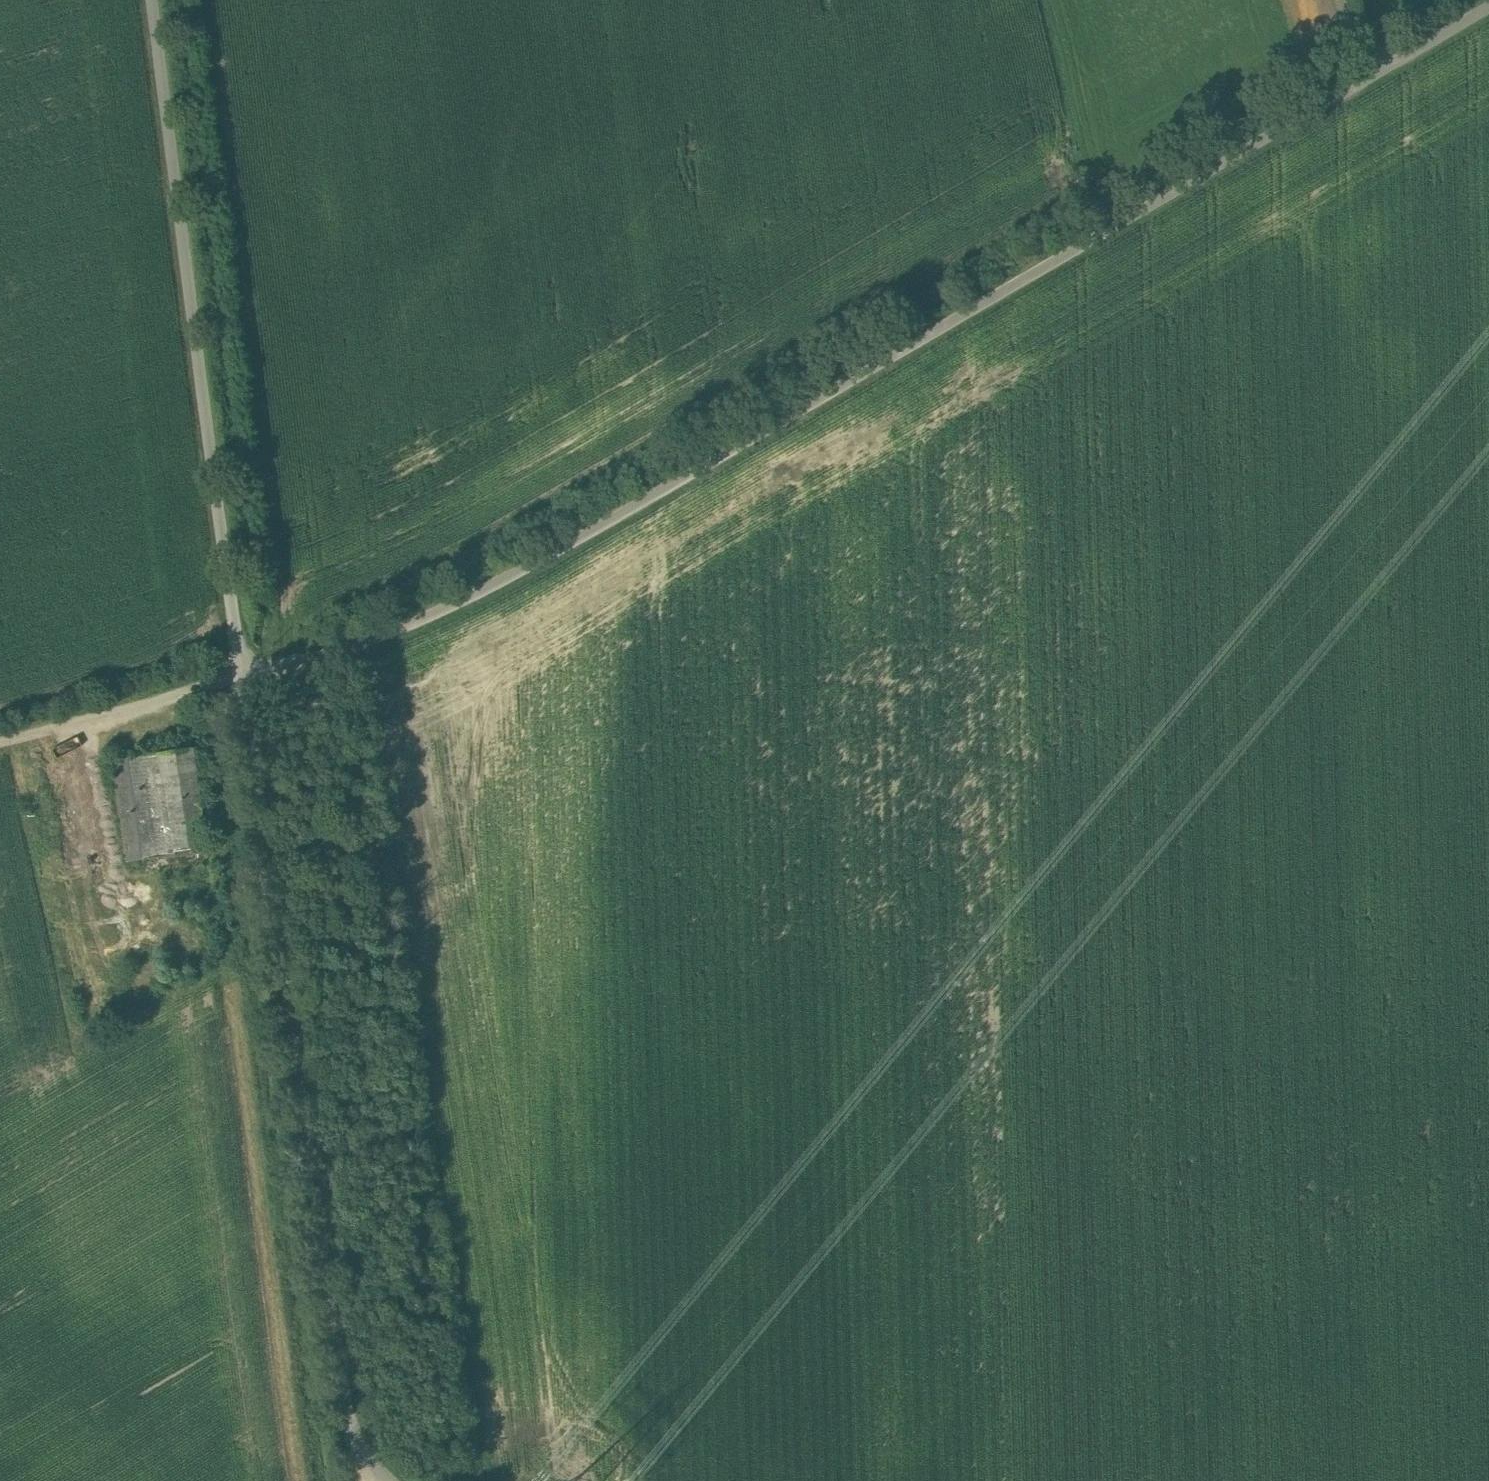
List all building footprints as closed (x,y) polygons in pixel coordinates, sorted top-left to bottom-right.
[(191,748),(143,755),(147,781),(163,778),(174,852),(205,847),(191,748)] [(147,781),(143,755),(112,759),(126,861),(175,855),(174,852),(163,778),(147,781)]
